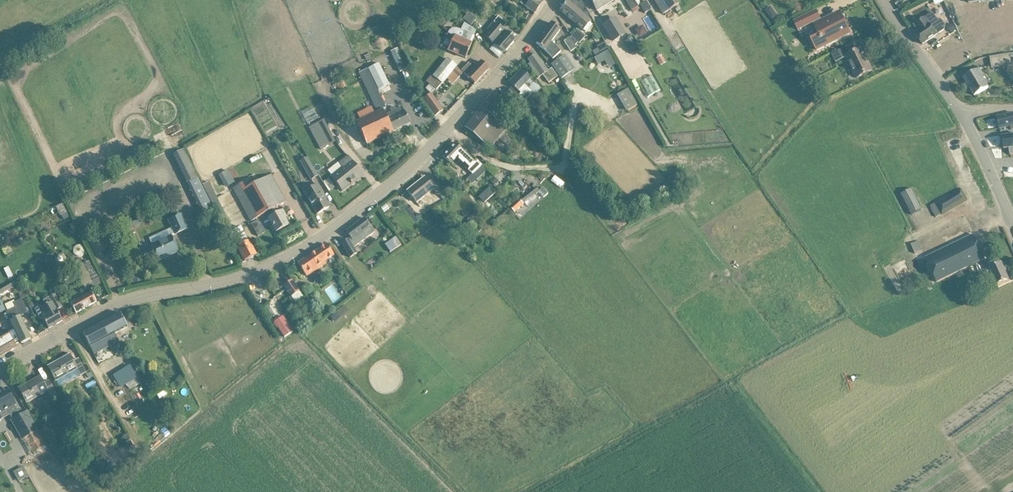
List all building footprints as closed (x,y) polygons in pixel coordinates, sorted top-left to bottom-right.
[(520,3),(534,14),(544,0),(523,0),(520,3)] [(575,0),(568,0),(560,11),(583,31),(590,22),(588,20),(590,17),(581,1),(579,3),(575,0)] [(596,11),(615,0),(590,0),(596,11)] [(631,11),(638,7),(633,0),(625,0),(631,11)] [(676,0),(653,0),(657,6),(663,14),(679,4),(676,0)] [(645,14),(651,10),(645,2),(639,5),(645,14)] [(816,11),(793,22),(797,30),(820,18),(816,11)] [(850,34),(844,22),(842,24),(839,19),(840,19),(837,13),(815,24),(822,37),(812,42),(817,51),(850,34)] [(937,20),(932,13),(913,25),(918,32),(915,34),(923,45),(944,30),(945,26),(941,20),(937,20)] [(477,22),(467,14),(461,20),(473,28),(477,22)] [(496,47),(504,53),(515,40),(504,30),(503,31),(502,30),(506,24),(499,18),(498,17),(493,23),(487,30),(489,31),(485,36),(493,44),(496,47)] [(625,35),(615,17),(602,25),(612,43),(625,35)] [(560,31),(551,24),(536,44),(544,51),(553,59),(561,52),(551,42),(560,31)] [(474,37),(460,30),(458,29),(456,29),(453,29),(451,30),(449,31),(448,34),(454,37),(447,51),(465,59),(472,44),(471,44),(474,37)] [(571,52),(576,49),(569,38),(564,41),(571,52)] [(861,49),(852,54),(846,57),(857,78),(872,71),(867,60),(871,58),(867,48),(862,50),(861,49)] [(844,58),(840,50),(831,54),(835,62),(844,58)] [(362,65),(375,61),(373,51),(360,55),(362,65)] [(557,77),(551,68),(548,71),(535,54),(528,60),(530,63),(528,65),(538,78),(542,75),(548,83),(557,77)] [(1012,65),(1010,54),(989,57),(991,68),(1012,65)] [(575,69),(565,55),(551,65),(561,79),(575,69)] [(385,56),(366,64),(383,101),(394,97),(387,81),(395,77),(385,56)] [(456,67),(449,61),(447,59),(433,77),(442,84),(445,81),(452,73),(456,68),(456,67)] [(475,84),(488,70),(480,63),(475,69),(469,63),(461,71),(475,84)] [(459,78),(462,74),(456,68),(452,73),(459,78)] [(367,69),(358,73),(377,112),(355,122),(366,145),(410,124),(401,108),(396,110),(395,107),(390,110),(391,113),(385,115),(382,110),(386,108),(367,69)] [(964,78),(975,96),(988,88),(983,79),(985,78),(979,69),(964,78)] [(541,89),(529,77),(521,70),(509,83),(514,88),(513,88),(515,89),(519,92),(516,95),(510,89),(504,94),(517,109),(523,103),(522,102),(531,92),(535,96),(541,89)] [(442,84),(433,77),(432,76),(426,82),(429,84),(436,90),(442,84)] [(431,95),(423,101),(435,117),(443,111),(431,95)] [(500,102),(498,101),(491,95),(465,128),(490,149),(505,129),(492,118),(496,114),(493,112),(500,102)] [(997,118),(1000,129),(1010,127),(1011,130),(1012,130),(1012,114),(997,118)] [(335,142),(323,120),(309,128),(320,150),(335,142)] [(1002,137),(1004,149),(1009,148),(1010,155),(1012,155),(1012,136),(1002,137)] [(964,157),(973,153),(969,143),(960,147),(964,157)] [(455,144),(443,157),(450,164),(455,159),(471,174),(466,179),(472,185),(487,170),(478,161),(476,163),(463,151),(455,144)] [(202,184),(199,178),(198,177),(184,149),(172,155),(202,213),(214,207),(202,184)] [(328,171),(331,176),(330,177),(331,178),(337,186),(339,184),(344,190),(350,185),(351,185),(353,184),(353,183),(356,181),(356,182),(363,176),(358,169),(352,161),(348,156),(339,164),(338,163),(328,171)] [(311,180),(317,176),(307,159),(301,162),(311,180)] [(542,182),(546,169),(527,164),(525,171),(529,172),(528,178),(542,182)] [(511,165),(505,170),(509,175),(515,170),(511,165)] [(286,203),(281,194),(271,176),(245,190),(242,184),(232,189),(246,213),(251,222),(266,214),(269,219),(276,233),(288,226),(284,219),(286,218),(282,211),(280,213),(277,208),(286,203)] [(494,177),(490,181),(495,185),(499,181),(494,177)] [(445,191),(441,186),(435,178),(428,183),(424,178),(407,191),(416,203),(433,190),(438,196),(445,191)] [(208,181),(202,184),(214,207),(227,234),(233,231),(208,181)] [(322,193),(318,186),(304,193),(317,215),(329,208),(324,200),(320,194),(322,193)] [(492,186),(479,198),(485,204),(497,192),(492,186)] [(536,188),(521,200),(525,204),(540,192),(536,188)] [(911,189),(900,194),(911,215),(921,210),(911,189)] [(520,201),(511,209),(515,213),(524,205),(520,201)] [(62,203),(55,207),(60,216),(67,213),(62,203)] [(188,229),(181,214),(167,220),(175,236),(188,229)] [(370,227),(364,219),(346,232),(351,239),(349,241),(348,240),(342,244),(350,258),(357,254),(353,248),(363,241),(374,232),(370,227)] [(262,227),(259,221),(251,225),(254,231),(262,227)] [(240,239),(246,236),(244,232),(243,232),(241,227),(227,234),(230,240),(234,238),(233,236),(237,235),(239,240),(240,239)] [(973,235),(964,239),(925,258),(936,282),(985,260),(973,235)] [(246,236),(240,239),(243,244),(237,247),(245,262),(256,256),(246,236)] [(178,252),(174,243),(173,243),(171,238),(152,246),(155,252),(154,252),(158,261),(178,252)] [(396,238),(385,245),(390,253),(396,248),(401,245),(399,243),(396,238)] [(73,249),(73,251),(73,252),(74,254),(75,255),(76,256),(78,257),(79,257),(81,257),(82,256),(83,255),(84,254),(85,252),(85,251),(85,249),(84,248),(83,247),(82,246),(81,245),(79,245),(78,245),(76,246),(75,247),(74,248),(73,249)] [(333,256),(326,246),(326,245),(298,264),(306,277),(326,264),(324,262),(333,256)] [(54,259),(54,260),(54,262),(55,263),(56,265),(57,266),(59,266),(60,266),(62,266),(63,266),(65,265),(66,263),(66,262),(66,260),(66,259),(66,257),(65,256),(63,255),(62,254),(60,254),(59,254),(57,255),(56,256),(55,257),(54,259)] [(902,260),(908,274),(922,268),(918,260),(913,263),(910,256),(902,260)] [(1001,263),(992,267),(990,268),(990,269),(981,272),(984,277),(992,274),(997,285),(1008,280),(1001,263)] [(91,283),(82,264),(74,268),(83,286),(91,283)] [(283,286),(291,297),(299,292),(291,280),(283,286)] [(0,291),(0,295),(16,287),(14,283),(0,291)] [(96,302),(91,294),(91,293),(70,304),(76,314),(96,302)] [(39,308),(35,310),(40,320),(42,319),(48,329),(62,321),(56,310),(62,307),(57,298),(55,294),(44,301),(47,306),(40,310),(39,308)] [(28,313),(21,299),(13,303),(15,308),(6,312),(17,335),(21,344),(30,340),(20,317),(28,313)] [(291,331),(303,325),(295,310),(283,316),(291,331)] [(127,327),(120,314),(82,333),(94,355),(110,346),(118,342),(115,334),(127,327)] [(11,339),(6,331),(0,334),(0,357),(16,348),(11,339)] [(86,373),(83,369),(78,360),(73,363),(69,356),(48,367),(56,381),(77,370),(80,376),(86,373)] [(130,366),(113,377),(120,389),(126,385),(129,390),(140,383),(130,366)] [(56,395),(54,390),(49,381),(44,384),(40,377),(19,389),(27,403),(48,391),(51,398),(56,395)] [(6,389),(0,392),(0,414),(15,405),(6,389)] [(11,421),(22,440),(38,431),(27,412),(11,421)] [(107,460),(101,463),(106,472),(112,469),(107,460)]
